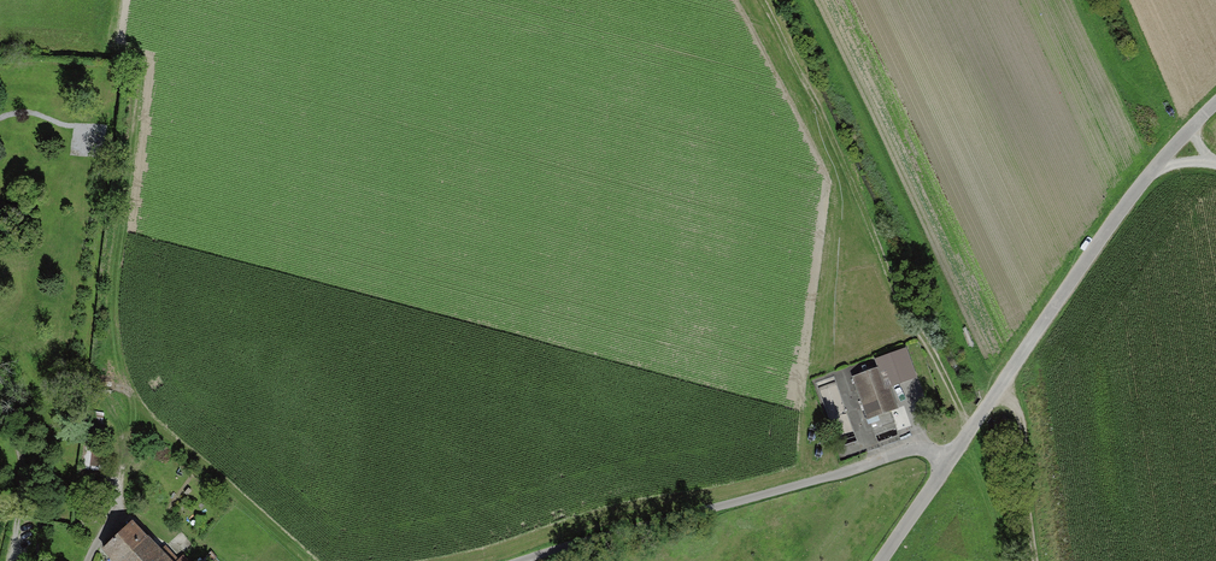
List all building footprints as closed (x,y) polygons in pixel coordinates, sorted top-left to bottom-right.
[(918,357),(898,364),(916,413),(937,406),(918,357)] [(877,370),(849,380),(866,427),(893,417),(877,370)] [(857,443),(833,379),(815,387),(838,450),(857,443)] [(127,522),(98,549),(109,560),(164,560),(127,522)]
